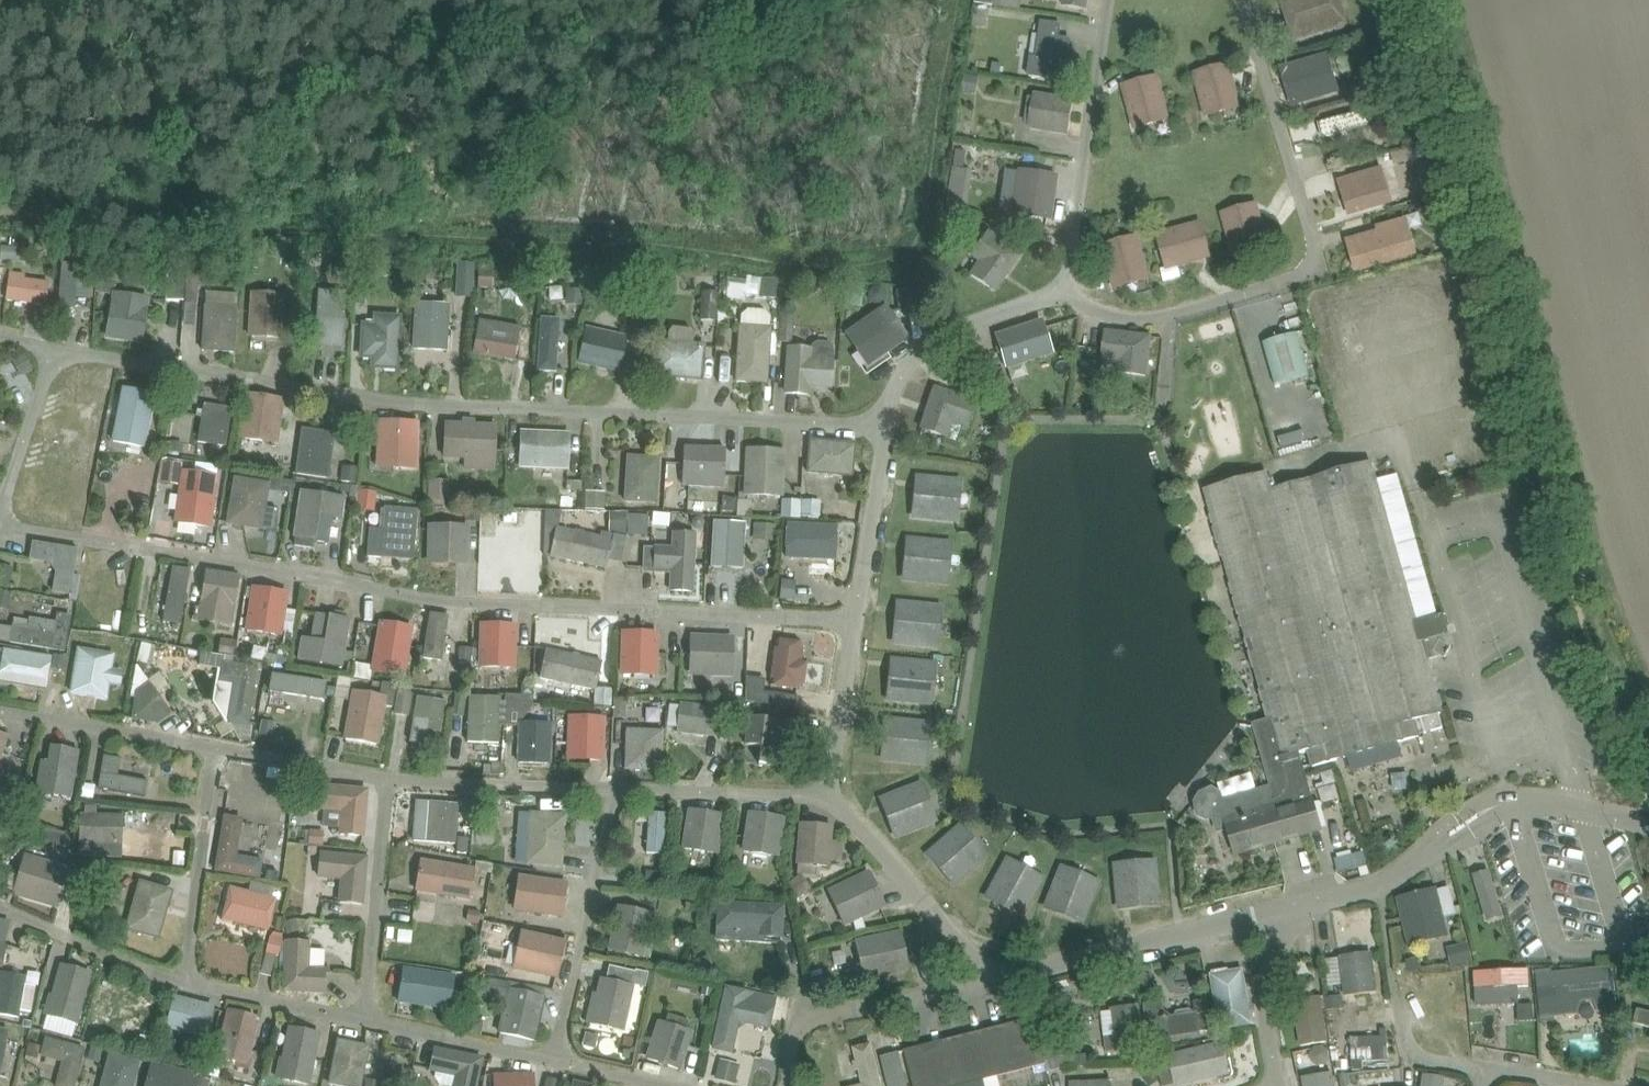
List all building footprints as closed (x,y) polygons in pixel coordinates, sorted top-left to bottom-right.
[(1062,7),(1087,11),(1089,0),(1063,0),(1062,7)] [(1292,42),(1349,25),(1341,0),(1280,0),(1292,42)] [(1036,57),(1029,56),(1026,76),(1056,81),(1057,74),(1063,75),(1064,66),(1067,66),(1071,38),(1060,37),(1062,24),(1041,21),(1036,57)] [(1279,67),(1291,107),(1340,93),(1328,52),(1279,67)] [(1243,108),(1230,61),(1192,73),(1206,119),(1243,108)] [(994,62),(992,72),(1001,73),(1003,64),(994,62)] [(977,94),(980,77),(966,74),(963,92),(977,94)] [(1121,86),(1133,131),(1170,121),(1158,76),(1121,86)] [(1034,92),(1027,130),(1068,137),(1074,99),(1034,92)] [(1318,123),(1322,137),(1368,125),(1365,111),(1318,123)] [(1423,145),(1413,147),(1416,159),(1426,156),(1423,145)] [(1338,180),(1348,216),(1394,203),(1382,167),(1338,180)] [(1012,215),(1051,221),(1058,174),(1019,168),(1012,215)] [(947,192),(945,205),(958,207),(960,194),(947,192)] [(1438,193),(1420,199),(1424,215),(1443,210),(1438,193)] [(1270,248),(1258,201),(1220,212),(1233,258),(1270,248)] [(1345,240),(1355,272),(1417,255),(1407,218),(1376,227),(1377,231),(1345,240)] [(1155,233),(1165,271),(1212,258),(1202,221),(1155,233)] [(971,275),(994,291),(1020,254),(988,232),(972,254),(981,261),(971,275)] [(1151,280),(1138,234),(1101,244),(1113,291),(1151,280)] [(57,308),(75,310),(75,296),(89,296),(89,280),(91,280),(91,265),(81,264),(82,246),(61,244),(60,262),(61,262),(57,308)] [(0,254),(0,259),(16,260),(17,246),(0,245),(0,254)] [(339,257),(338,271),(348,272),(349,257),(339,257)] [(455,298),(472,299),(473,262),(455,261),(455,298)] [(183,326),(194,327),(197,287),(204,288),(205,270),(187,269),(183,326)] [(479,270),(478,286),(492,287),(493,270),(479,270)] [(6,300),(45,305),(48,282),(24,279),(25,275),(10,273),(6,300)] [(762,277),(760,296),(781,297),(782,278),(762,277)] [(868,290),(868,297),(873,302),(880,302),(885,297),(885,290),(880,285),(873,285),(868,290)] [(847,286),(845,303),(863,305),(865,288),(847,286)] [(584,288),(569,288),(569,302),(583,303),(584,288)] [(319,289),(316,344),(342,346),(346,291),(319,289)] [(104,339),(142,345),(149,297),(111,291),(104,339)] [(206,302),(237,304),(237,293),(207,291),(206,302)] [(703,291),(701,319),(718,321),(719,292),(703,291)] [(253,293),(250,335),(281,337),(282,322),(288,322),(289,295),(253,293)] [(413,347),(447,349),(449,305),(416,303),(413,347)] [(202,350),(234,352),(237,308),(205,305),(202,350)] [(844,333),(868,368),(909,339),(885,305),(844,333)] [(748,309),(742,316),(741,325),(739,325),(735,382),(768,384),(771,326),(770,326),(771,317),(765,310),(748,309)] [(373,366),(396,368),(400,317),(376,316),(375,326),(364,325),(362,356),(373,357),(373,366)] [(537,370),(555,372),(559,319),(541,317),(537,370)] [(994,333),(1005,369),(1054,353),(1042,318),(994,333)] [(474,352),(515,359),(520,327),(479,320),(474,352)] [(668,332),(667,343),(656,342),(653,375),(701,379),(704,346),(694,345),(695,335),(692,329),(672,327),(668,332)] [(579,361),(620,370),(627,338),(586,329),(579,361)] [(1104,329),(1101,361),(1118,363),(1117,372),(1148,376),(1153,335),(1104,329)] [(1264,343),(1276,385),(1309,375),(1297,333),(1264,343)] [(813,344),(810,347),(786,346),(784,393),(809,395),(810,387),(831,388),(833,346),(828,342),(817,341),(813,344)] [(33,365),(25,352),(13,359),(21,372),(33,365)] [(974,361),(979,374),(989,371),(984,357),(974,361)] [(68,437),(65,452),(73,453),(72,460),(82,462),(81,467),(94,470),(97,458),(96,458),(113,372),(81,365),(78,380),(96,384),(84,441),(68,437)] [(919,430),(948,439),(952,425),(967,430),(976,400),(932,386),(919,430)] [(143,448),(155,393),(123,387),(112,441),(143,448)] [(240,438),(276,444),(283,398),(247,393),(240,438)] [(197,442),(226,447),(232,408),(203,403),(197,442)] [(379,422),(378,455),(394,456),(394,467),(416,468),(418,423),(379,422)] [(445,424),(443,456),(464,457),(496,459),(497,427),(445,424)] [(296,473),(328,477),(334,433),(303,429),(296,473)] [(520,430),(518,468),(569,470),(570,432),(520,430)] [(170,436),(168,450),(182,452),(183,438),(170,436)] [(809,438),(806,472),(852,477),(856,443),(809,438)] [(683,445),(681,487),(724,488),(725,447),(683,445)] [(743,495),(783,497),(785,449),(745,448),(743,495)] [(623,501),(655,504),(659,457),(627,454),(623,501)] [(164,461),(161,482),(180,485),(181,478),(182,470),(183,463),(164,461)] [(1256,725),(1277,797),(1224,812),(1236,854),(1322,829),(1301,755),(1309,753),(1313,767),(1419,736),(1418,732),(1425,730),(1425,733),(1443,728),(1438,714),(1441,713),(1435,691),(1426,659),(1438,656),(1446,644),(1444,636),(1450,634),(1444,614),(1437,616),(1398,475),(1377,481),(1372,462),(1272,491),(1267,473),(1206,490),(1273,720),(1256,725)] [(344,465),(342,481),(356,483),(358,467),(344,465)] [(180,485),(176,513),(193,514),(192,525),(192,526),(211,529),(217,484),(218,475),(182,470),(181,478),(180,485)] [(914,474),(910,517),(958,522),(962,479),(914,474)] [(226,523),(274,531),(278,509),(267,507),(270,490),(271,482),(270,482),(233,476),(226,523)] [(271,482),(270,490),(279,492),(281,479),(270,477),(270,482),(271,482)] [(430,500),(447,501),(448,480),(431,480),(430,500)] [(567,481),(567,490),(581,491),(582,482),(567,481)] [(293,537),(294,537),(293,545),(313,548),(314,541),(329,543),(332,516),(342,518),(345,497),(300,490),(293,537)] [(360,490),(358,508),(375,511),(378,493),(360,490)] [(585,509),(605,510),(605,492),(586,492),(585,509)] [(737,511),(738,497),(724,497),(723,510),(737,511)] [(801,515),(801,501),(783,500),(782,518),(801,519),(801,515)] [(821,502),(801,501),(801,515),(820,516),(821,502)] [(380,557),(413,560),(416,518),(414,509),(384,507),(380,557)] [(545,510),(545,525),(557,527),(558,528),(562,510),(545,510)] [(609,533),(626,537),(626,511),(610,511),(609,533)] [(648,535),(649,515),(632,514),(630,514),(629,534),(648,535)] [(711,566),(742,568),(745,523),(713,521),(711,566)] [(426,564),(468,565),(469,525),(427,523),(426,564)] [(756,538),(776,539),(778,524),(757,523),(756,538)] [(786,523),(785,558),(835,559),(837,525),(786,523)] [(551,556),(606,567),(608,561),(620,564),(626,537),(609,533),(601,531),(600,536),(558,528),(557,527),(551,556)] [(669,590),(693,592),(696,533),(672,531),(671,547),(654,546),(653,569),(670,570),(669,590)] [(905,536),(900,580),(948,585),(952,541),(905,536)] [(31,541),(28,559),(49,563),(55,572),(52,591),(65,594),(64,599),(75,601),(79,576),(74,574),(78,550),(31,541)] [(7,589),(13,567),(0,564),(0,587),(7,589)] [(163,622),(180,624),(189,569),(172,566),(163,622)] [(193,620),(231,627),(239,575),(205,569),(205,573),(192,571),(187,605),(195,607),(193,620)] [(782,579),(780,598),(794,599),(795,581),(782,579)] [(244,630),(281,636),(288,591),(252,586),(244,630)] [(7,610),(12,592),(0,589),(0,608),(7,610)] [(895,599),(891,644),(939,649),(943,604),(895,599)] [(65,651),(70,615),(73,615),(75,603),(66,602),(64,613),(57,612),(56,621),(28,617),(27,627),(12,625),(12,627),(0,625),(0,641),(65,651)] [(301,637),(297,659),(342,667),(350,619),(348,618),(347,613),(335,611),(332,616),(328,615),(324,641),(310,638),(301,637)] [(423,658),(441,661),(448,615),(430,612),(423,658)] [(370,672),(404,677),(413,626),(379,620),(370,672)] [(478,668),(515,669),(517,623),(479,622),(478,668)] [(619,676),(657,677),(658,632),(620,631),(619,676)] [(690,634),(688,675),(733,677),(734,636),(690,634)] [(221,639),(219,654),(234,657),(237,642),(221,639)] [(769,685),(795,687),(795,686),(802,687),(806,660),(800,660),(802,641),(779,639),(778,647),(774,647),(769,685)] [(472,648),(460,647),(459,662),(471,663),(472,648)] [(0,663),(0,681),(46,689),(52,657),(3,648),(0,663)] [(70,693),(108,699),(110,685),(120,687),(123,671),(112,669),(115,653),(76,648),(70,693)] [(546,649),(540,677),(594,689),(593,706),(610,706),(611,688),(596,688),(602,661),(546,649)] [(276,664),(289,666),(291,654),(278,652),(276,664)] [(202,653),(200,666),(218,669),(220,656),(202,653)] [(53,656),(51,665),(62,667),(64,657),(53,656)] [(889,656),(885,700),(933,705),(937,661),(889,656)] [(222,661),(216,702),(237,740),(246,742),(249,724),(258,666),(222,661)] [(272,673),(269,691),(323,700),(326,682),(272,673)] [(171,713),(149,681),(136,690),(132,718),(159,722),(171,713)] [(343,738),(378,745),(385,706),(392,707),(396,685),(382,682),(379,695),(352,690),(343,738)] [(393,714),(408,716),(412,693),(397,691),(393,714)] [(767,704),(795,707),(796,696),(769,692),(767,704)] [(517,763),(551,763),(551,723),(522,722),(532,708),(532,695),(504,694),(504,726),(518,726),(517,763)] [(452,715),(463,717),(467,696),(455,695),(452,715)] [(409,741),(439,746),(446,701),(417,696),(409,741)] [(467,742),(498,743),(500,697),(468,696),(467,742)] [(626,716),(626,698),(613,698),(613,716),(626,716)] [(711,707),(680,703),(677,731),(707,735),(711,707)] [(566,760),(604,761),(605,717),(567,716),(566,760)] [(746,744),(763,746),(761,764),(774,765),(780,720),(749,716),(746,744)] [(883,716),(879,760),(927,765),(931,721),(883,716)] [(261,721),(259,733),(271,735),(273,723),(261,721)] [(624,770),(661,771),(663,730),(626,728),(624,770)] [(8,735),(0,732),(0,761),(8,735)] [(35,792),(71,798),(79,750),(49,746),(47,761),(39,760),(35,792)] [(98,788),(145,796),(148,780),(117,775),(120,758),(103,755),(98,788)] [(279,793),(293,794),(295,769),(280,768),(279,793)] [(877,797),(893,839),(937,822),(921,780),(877,797)] [(95,799),(97,786),(85,784),(83,797),(95,799)] [(320,784),(317,809),(340,811),(338,834),(363,837),(368,789),(320,784)] [(13,809),(19,793),(0,787),(0,788),(0,804),(13,809)] [(415,801),(412,840),(456,843),(459,804),(415,801)] [(681,849),(718,855),(724,814),(687,808),(681,849)] [(528,811),(528,814),(519,814),(515,861),(525,862),(524,865),(561,867),(565,814),(528,811)] [(741,852),(778,858),(785,817),(748,811),(741,852)] [(80,842),(122,843),(122,816),(80,815),(80,842)] [(214,870),(259,878),(262,860),(236,855),(242,819),(223,815),(214,870)] [(648,856),(663,856),(665,818),(650,817),(648,856)] [(795,865),(797,865),(797,873),(816,875),(817,865),(830,866),(830,861),(839,861),(841,841),(832,841),(833,825),(798,822),(795,865)] [(924,854),(953,887),(989,856),(960,823),(924,854)] [(477,826),(475,844),(494,845),(495,827),(477,826)] [(321,845),(322,832),(310,831),(309,844),(321,845)] [(458,837),(457,852),(467,853),(468,838),(458,837)] [(308,846),(307,855),(316,856),(316,847),(308,846)] [(1341,872),(1369,865),(1366,850),(1338,857),(1341,872)] [(174,851),(173,864),(184,865),(185,852),(174,851)] [(319,852),(316,878),(339,880),(337,902),(363,905),(368,856),(319,852)] [(23,853),(11,894),(57,908),(70,867),(23,853)] [(983,897),(1022,919),(1045,877),(1006,855),(983,897)] [(1160,905),(1155,858),(1112,863),(1117,909),(1160,905)] [(419,859),(414,891),(470,900),(475,868),(419,859)] [(1043,908),(1083,924),(1101,880),(1060,864),(1043,908)] [(666,891),(667,870),(647,869),(646,889),(666,891)] [(1496,870),(1481,872),(1488,920),(1503,918),(1496,870)] [(827,890),(844,927),(886,908),(869,871),(827,890)] [(518,875),(512,910),(562,918),(567,882),(518,875)] [(800,876),(789,884),(799,897),(810,889),(800,876)] [(713,878),(713,888),(723,889),(723,879),(713,878)] [(125,929),(159,939),(173,890),(139,880),(125,929)] [(221,920),(268,931),(276,897),(271,896),(273,887),(251,882),(248,891),(229,886),(221,920)] [(1435,890),(1399,899),(1410,944),(1446,935),(1435,890)] [(688,898),(687,909),(700,912),(702,900),(688,898)] [(715,940),(782,944),(784,905),(717,901),(715,940)] [(607,950),(643,958),(649,930),(654,931),(658,913),(616,905),(607,950)] [(479,924),(481,913),(468,911),(466,922),(479,924)] [(296,920),(285,924),(288,933),(299,929),(296,920)] [(399,930),(398,942),(411,943),(413,932),(399,930)] [(520,930),(511,968),(557,978),(566,940),(520,930)] [(854,940),(861,974),(876,971),(877,978),(910,971),(901,930),(854,940)] [(266,953),(277,956),(282,939),(271,936),(266,953)] [(282,991),(324,994),(326,968),(309,967),(311,941),(284,940),(282,991)] [(1447,947),(1452,967),(1474,962),(1469,942),(1447,947)] [(843,950),(831,953),(834,966),(846,963),(843,950)] [(1377,992),(1371,952),(1340,957),(1340,958),(1325,960),(1329,986),(1343,985),(1344,996),(1377,992)] [(50,993),(48,992),(42,1014),(76,1024),(92,973),(59,963),(50,993)] [(585,1022),(623,1031),(634,985),(645,987),(648,973),(635,970),(635,972),(609,966),(606,979),(599,978),(596,993),(592,992),(585,1022)] [(1468,1002),(1476,1002),(1476,1005),(1519,1004),(1518,986),(1529,986),(1528,967),(1475,970),(1475,967),(1465,968),(1468,1002)] [(1613,1010),(1609,967),(1559,971),(1559,968),(1535,970),(1540,1022),(1553,1021),(1555,1015),(1577,1014),(1580,1001),(1594,1000),(1599,1012),(1613,1010)] [(1212,975),(1221,1029),(1252,1024),(1243,970),(1212,975)] [(26,976),(0,971),(0,1014),(18,1017),(23,993),(34,995),(37,983),(25,981),(26,976)] [(404,971),(400,1002),(452,1010),(457,979),(404,971)] [(1640,971),(1621,971),(1622,983),(1640,983),(1640,971)] [(497,1033),(535,1041),(545,996),(543,996),(544,988),(511,982),(509,988),(508,988),(497,1033)] [(738,1022),(769,1029),(776,997),(725,986),(711,1049),(731,1054),(738,1022)] [(703,987),(701,995),(712,997),(713,989),(703,987)] [(173,995),(164,1028),(206,1039),(215,1005),(173,995)] [(1327,1041),(1321,995),(1294,999),(1300,1045),(1327,1041)] [(1325,996),(1326,1009),(1343,1008),(1342,995),(1325,996)] [(1163,1000),(1144,1003),(1149,1039),(1201,1031),(1213,1029),(1210,1011),(1208,999),(1194,1001),(1196,1011),(1165,1016),(1163,1000)] [(1535,1020),(1533,1004),(1516,1006),(1518,1022),(1535,1020)] [(1143,1048),(1140,1027),(1137,1005),(1110,1008),(1110,1011),(1103,1012),(1105,1031),(1108,1053),(1143,1048)] [(215,1058),(247,1065),(259,1024),(255,1023),(257,1015),(227,1008),(215,1058)] [(1637,1009),(1633,1023),(1648,1027),(1648,1012),(1637,1009)] [(471,1019),(468,1033),(481,1035),(484,1021),(471,1019)] [(645,1058),(679,1070),(693,1031),(659,1019),(645,1058)] [(984,1080),(1046,1064),(1034,1019),(907,1051),(916,1085),(985,1085),(984,1080)] [(274,1078),(309,1085),(321,1032),(289,1025),(282,1057),(278,1057),(274,1078)] [(8,1030),(0,1028),(0,1068),(8,1030)] [(1351,1037),(1352,1061),(1352,1071),(1364,1071),(1364,1060),(1388,1060),(1387,1028),(1380,1028),(1381,1036),(1351,1037)] [(85,1047),(67,1043),(68,1037),(55,1034),(54,1040),(44,1037),(42,1047),(39,1056),(60,1061),(54,1085),(75,1085),(85,1047)] [(341,1085),(361,1085),(370,1045),(338,1038),(328,1083),(341,1085)] [(871,1043),(853,1048),(862,1084),(852,1085),(882,1085),(871,1043)] [(30,1044),(27,1056),(38,1060),(39,1056),(42,1047),(30,1044)] [(1170,1057),(1176,1085),(1218,1075),(1215,1062),(1226,1060),(1222,1045),(1170,1057)] [(91,1047),(88,1060),(99,1063),(102,1049),(91,1047)] [(445,1085),(477,1085),(483,1058),(434,1047),(429,1071),(435,1072),(434,1077),(439,1085),(445,1085)] [(1328,1064),(1332,1059),(1331,1052),(1325,1048),(1318,1049),(1314,1054),(1315,1061),(1321,1065),(1328,1064)] [(140,1061),(109,1052),(100,1085),(133,1085),(140,1061)] [(888,1085),(907,1085),(899,1052),(880,1057),(888,1085)] [(1087,1056),(1075,1057),(1076,1068),(1088,1067),(1087,1056)] [(719,1059),(713,1079),(735,1084),(740,1064),(719,1059)] [(1062,1060),(1046,1064),(1048,1073),(1064,1069),(1062,1060)] [(1337,1060),(1337,1070),(1348,1070),(1348,1060),(1337,1060)] [(144,1085),(197,1085),(200,1077),(201,1074),(151,1061),(144,1085)] [(208,1064),(207,1072),(217,1075),(219,1066),(208,1064)] [(1151,1066),(1141,1073),(1150,1084),(1160,1077),(1151,1066)] [(1332,1073),(1313,1077),(1307,1085),(1335,1085),(1332,1073)] [(493,1085),(535,1085),(535,1074),(493,1075),(493,1085)] [(1343,1085),(1352,1083),(1351,1074),(1341,1075),(1343,1085)] [(1445,1077),(1423,1074),(1421,1085),(1443,1085),(1445,1077)] [(210,1080),(200,1077),(197,1085),(198,1085),(208,1085),(210,1080)] [(561,1081),(547,1077),(544,1085),(560,1085),(561,1081)]
